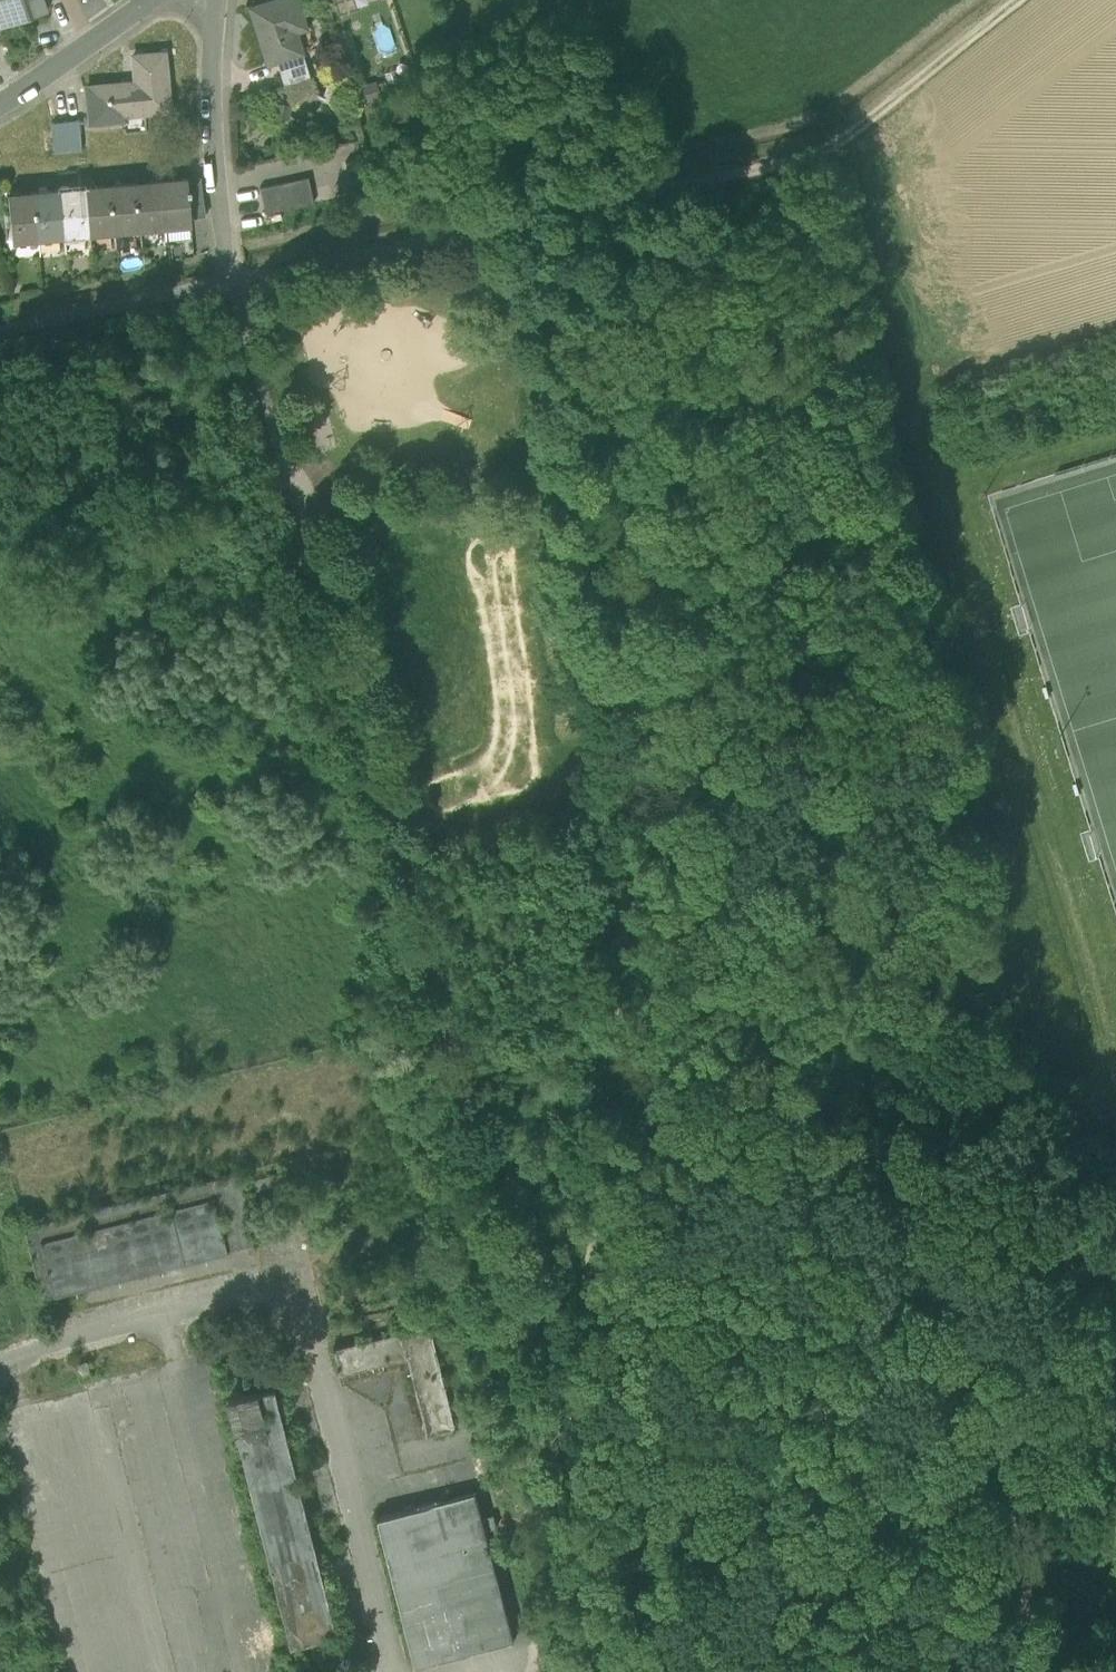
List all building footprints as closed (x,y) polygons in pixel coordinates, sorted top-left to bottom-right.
[(48,9),(45,0),(0,0),(0,26),(48,9)] [(268,63),(277,60),(301,53),(291,22),(302,18),(297,0),(284,0),(251,11),(268,63)] [(87,86),(90,122),(126,119),(125,110),(138,109),(139,113),(170,111),(165,53),(133,55),(136,86),(123,88),(123,83),(87,86)] [(277,60),(281,73),(305,65),(301,53),(277,60)] [(311,81),(305,65),(281,73),(286,89),(311,81)] [(380,97),(375,80),(360,85),(366,101),(380,97)] [(289,123),(293,102),(274,97),(269,119),(289,123)] [(51,122),(54,151),(82,149),(79,120),(51,122)] [(345,162),(349,182),(377,176),(370,157),(345,162)] [(187,178),(190,218),(206,216),(202,197),(200,176),(187,178)] [(381,188),(377,176),(349,182),(352,195),(381,188)] [(308,177),(284,182),(287,195),(311,190),(308,177)] [(187,178),(162,180),(166,226),(190,224),(191,223),(190,218),(187,178)] [(152,227),(166,226),(162,180),(136,182),(140,224),(151,223),(152,227)] [(140,228),(140,224),(136,182),(111,185),(115,227),(126,226),(126,229),(140,228)] [(263,201),(287,195),(284,182),(260,188),(263,201)] [(115,230),(115,227),(111,185),(85,187),(89,229),(101,228),(101,232),(115,230)] [(90,233),(89,229),(85,187),(60,189),(64,231),(75,230),(76,234),(90,233)] [(64,235),(64,231),(60,189),(35,192),(39,234),(50,233),(50,236),(64,235)] [(311,190),(287,195),(290,208),(314,203),(311,190)] [(39,237),(39,234),(35,192),(7,194),(11,236),(25,235),(25,238),(39,237)] [(265,213),(290,208),(287,195),(263,201),(265,213)] [(190,224),(166,226),(168,241),(191,239),(190,224)] [(24,1226),(41,1297),(53,1294),(53,1295),(227,1251),(227,1250),(256,1243),(238,1172),(24,1226)] [(300,1215),(305,1235),(318,1232),(313,1212),(300,1215)] [(406,1357),(426,1436),(455,1429),(429,1324),(333,1348),(339,1374),(406,1357)] [(76,1369),(80,1380),(91,1378),(87,1366),(76,1369)] [(226,1399),(289,1645),(335,1633),(273,1387),(226,1399)] [(376,1518),(413,1666),(514,1641),(486,1530),(497,1528),(494,1515),(483,1518),(477,1492),(376,1518)]
